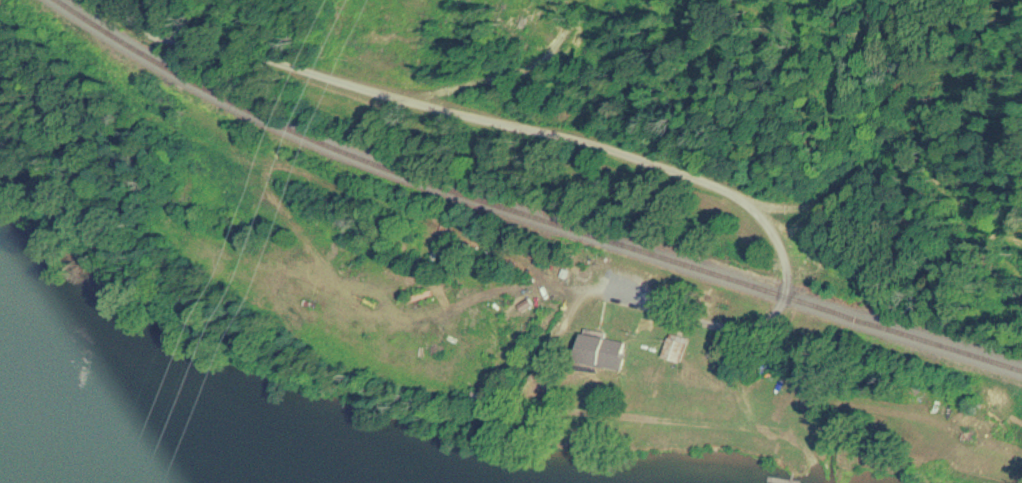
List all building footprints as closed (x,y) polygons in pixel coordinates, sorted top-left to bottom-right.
[(619,371),(626,340),(578,330),(571,360),(619,371)] [(680,362),(687,339),(669,333),(661,356),(680,362)]
